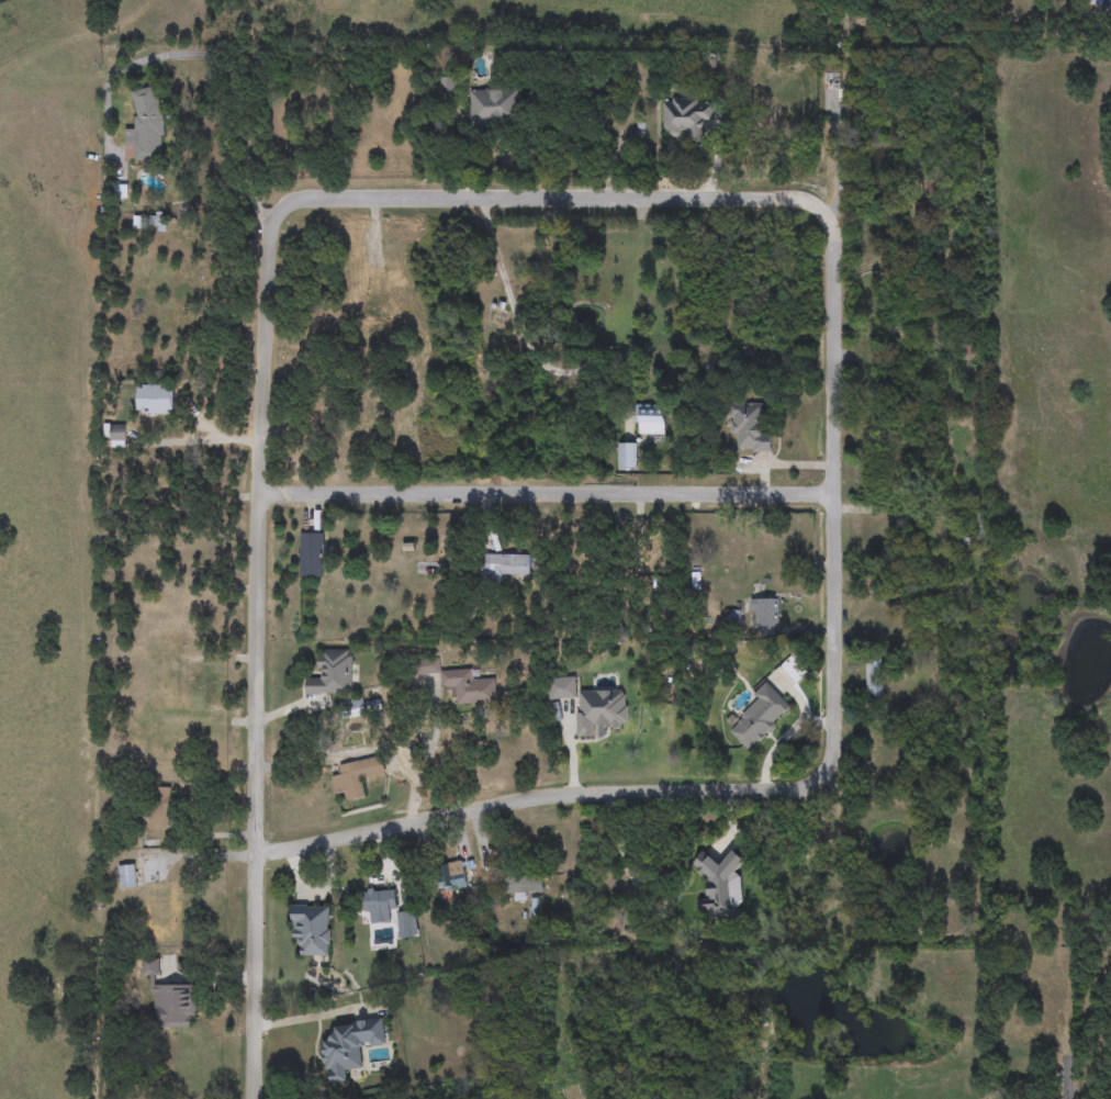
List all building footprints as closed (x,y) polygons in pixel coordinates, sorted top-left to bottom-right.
[(440,77),(456,77),(456,94),(439,94),(440,77)] [(134,89),(162,89),(164,161),(135,161),(135,148),(125,148),(125,128),(135,128),(134,89)] [(470,89),(519,89),(519,117),(509,117),(509,128),(470,128),(470,89)] [(662,132),(663,98),(714,99),(714,121),(704,121),(703,143),(686,142),(686,133),(662,132)] [(977,355),(961,356),(961,341),(976,340),(977,355)] [(175,388),(175,414),(138,414),(138,388),(175,388)] [(409,412),(400,412),(400,396),(409,396),(409,412)] [(323,429),(306,425),(313,397),(329,401),(323,429)] [(739,452),(739,436),(730,436),(729,404),(761,403),(761,429),(771,429),(771,451),(739,452)] [(665,405),(665,435),(638,435),(638,405),(665,405)] [(125,445),(115,448),(110,434),(121,430),(125,445)] [(637,444),(637,469),(617,469),(617,444),(637,444)] [(300,579),(300,534),(325,534),(325,579),(300,579)] [(534,554),(534,579),(481,579),(481,554),(534,554)] [(777,598),(777,638),(761,638),(761,627),(751,627),(751,598),(777,598)] [(351,650),(351,695),(306,695),(305,675),(317,675),(317,650),(351,650)] [(497,680),(498,704),(453,707),(452,687),(440,688),(439,673),(418,675),(418,661),(438,660),(439,671),(472,669),(473,681),(497,680)] [(882,702),(866,702),(866,661),(882,661),(882,702)] [(576,737),(576,699),(548,699),(548,677),(575,677),(576,691),(628,691),(629,726),(597,726),(597,737),(576,737)] [(726,729),(770,685),(794,709),(750,753),(726,729)] [(340,702),(363,702),(363,719),(340,719),(340,702)] [(339,764),(382,756),(386,776),(364,781),(368,798),(347,801),(345,792),(334,794),(330,778),(341,776),(339,764)] [(171,829),(148,829),(148,787),(171,787),(171,829)] [(696,870),(700,861),(711,850),(719,857),(731,844),(749,861),(737,873),(742,890),(741,909),(722,908),(696,870)] [(447,891),(442,864),(462,861),(468,887),(447,891)] [(117,867),(134,864),(138,886),(122,889),(117,867)] [(172,872),(175,915),(171,916),(172,927),(150,928),(148,873),(172,872)] [(542,875),(542,894),(504,895),(504,876),(542,875)] [(363,912),(362,893),(396,890),(397,910),(363,912)] [(301,956),(301,943),(292,943),(292,906),(330,906),(330,956),(301,956)] [(397,939),(397,912),(412,912),(412,939),(397,939)] [(195,985),(195,1028),(154,1028),(154,979),(142,979),(142,958),(160,958),(160,984),(195,985)] [(388,1044),(362,1046),(364,1068),(347,1070),(348,1081),(326,1085),(322,1043),(335,1041),(333,1023),(384,1018),(388,1044)]
